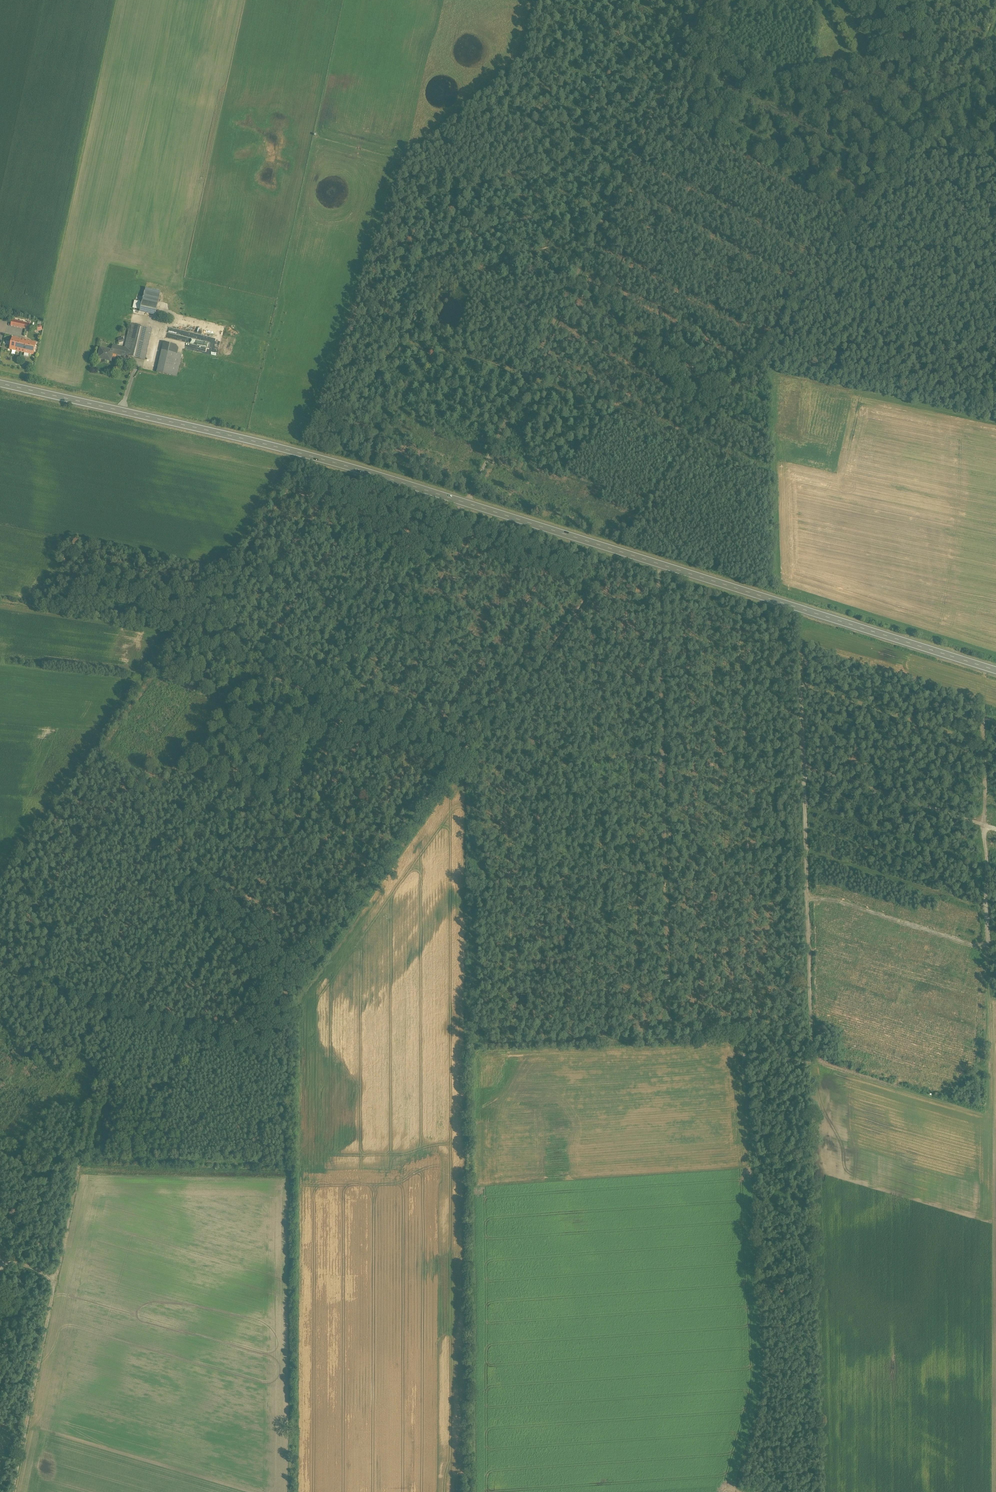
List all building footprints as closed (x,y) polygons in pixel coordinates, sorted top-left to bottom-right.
[(161,293),(145,289),(140,312),(155,316),(161,293)] [(30,321),(13,317),(11,326),(28,330),(30,321)] [(154,329),(130,323),(124,348),(112,345),(111,352),(99,349),(96,361),(111,364),(113,355),(146,362),(154,329)] [(37,343),(12,337),(9,350),(34,356),(37,343)] [(179,347),(162,343),(155,373),(177,378),(182,356),(177,355),(179,347)]
